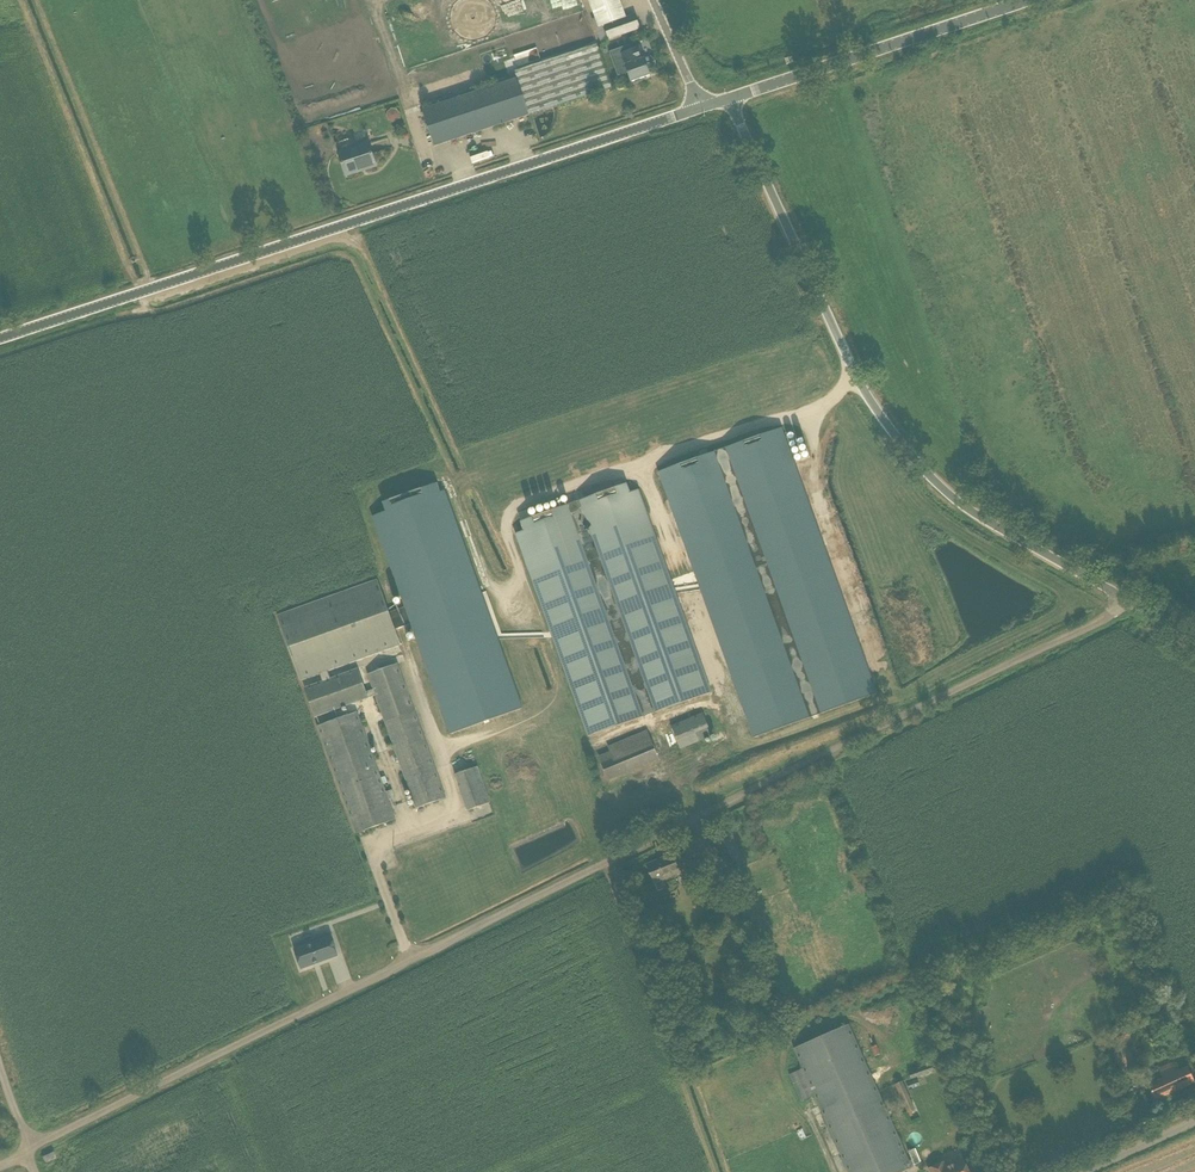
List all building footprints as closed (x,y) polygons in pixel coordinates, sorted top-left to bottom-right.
[(595,19),(592,20),(601,45),(608,42),(608,40),(632,32),(620,1),(620,0),(588,0),(595,19)] [(497,84),(422,109),(424,113),(427,125),(434,146),(612,88),(597,44),(596,44),(515,71),(517,78),(497,84)] [(622,55),(632,82),(650,75),(648,71),(655,68),(655,62),(651,57),(644,60),(644,59),(643,59),(639,49),(622,55)] [(387,112),(387,117),(390,121),(395,122),(399,119),(400,114),(397,110),(392,109),(387,112)] [(369,143),(339,153),(342,164),(346,176),(361,171),(360,169),(375,163),(369,143)] [(782,428),(658,473),(753,738),(877,693),(782,428)] [(386,512),(371,517),(404,607),(388,613),(392,623),(393,627),(394,630),(410,625),(449,734),(523,708),(445,490),(441,492),(438,483),(382,503),(386,512)] [(588,736),(711,692),(638,490),(630,493),(626,484),(521,522),(524,531),(516,534),(588,736)] [(388,613),(377,580),(278,616),(301,679),(319,673),(323,682),(331,679),(328,670),(399,644),(393,627),(388,613)] [(367,692),(368,698),(376,695),(416,808),(446,798),(398,663),(368,674),(374,689),(367,692)] [(331,679),(323,682),(304,688),(315,717),(331,711),(334,720),(340,718),(337,709),(368,698),(358,669),(331,679)] [(357,712),(318,726),(357,833),(395,819),(389,801),(395,798),(392,790),(386,792),(357,712)] [(703,713),(671,727),(681,749),(712,736),(703,713)] [(600,757),(609,779),(658,759),(647,732),(609,748),(613,757),(609,758),(607,754),(600,757)] [(455,775),(468,810),(490,802),(478,766),(455,775)] [(647,865),(655,883),(695,866),(687,848),(647,865)] [(722,898),(727,911),(740,906),(735,892),(722,898)] [(294,950),(301,969),(338,956),(331,936),(294,950)] [(1158,1000),(1138,1007),(1140,1014),(1160,1007),(1158,1000)] [(789,1075),(801,1102),(815,1096),(849,1171),(900,1171),(913,1167),(910,1160),(909,1161),(849,1024),(794,1048),(803,1069),(789,1075)] [(1121,1031),(1115,1033),(1115,1034),(1119,1043),(1125,1041),(1122,1032),(1121,1031)] [(1155,1100),(1194,1082),(1194,1081),(1188,1067),(1180,1070),(1176,1062),(1159,1070),(1163,1078),(1148,1085),(1155,1100)] [(909,1075),(911,1079),(934,1071),(932,1067),(909,1075)] [(902,1081),(895,1085),(895,1086),(900,1096),(907,1114),(915,1110),(902,1081)] [(915,1149),(908,1151),(914,1165),(921,1162),(915,1149)] [(52,1161),(53,1155),(52,1153),(41,1158),(42,1160),(47,1163),(52,1161)] [(929,1169),(930,1171),(971,1171),(970,1169),(968,1170),(965,1162),(947,1169),(946,1166),(944,1162),(940,1164),(929,1169)]
